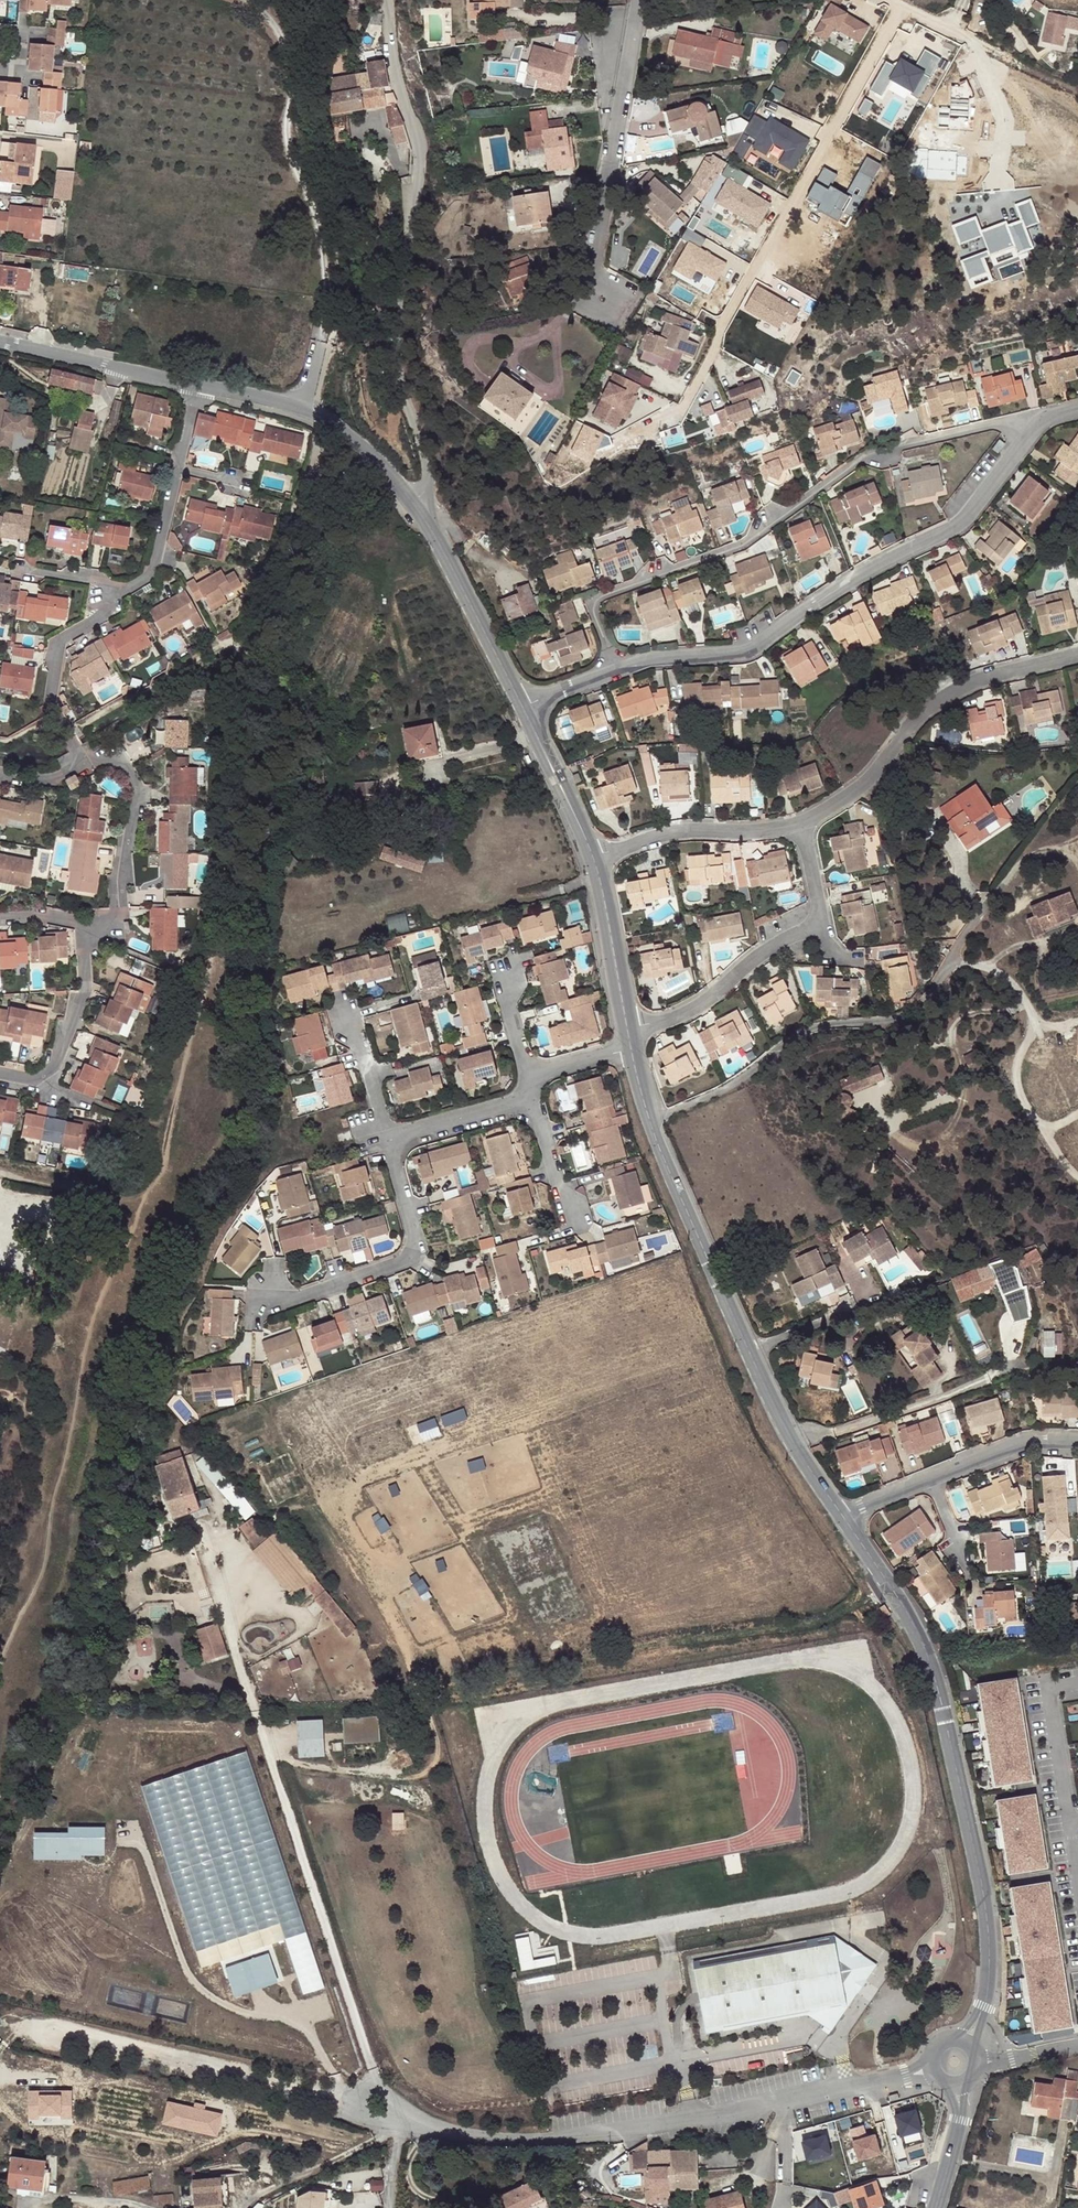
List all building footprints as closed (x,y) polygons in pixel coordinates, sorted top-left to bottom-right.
[(26,9),(46,11),(47,3),(47,0),(20,0),(18,11),(26,12),(26,9)] [(476,4),(470,4),(470,23),(497,22),(496,10),(526,10),(526,0),(476,0),(476,4)] [(834,2),(817,31),(828,38),(836,25),(862,40),(871,24),(853,14),(852,16),(850,14),(851,12),(840,6),(843,0),(830,0),(834,2)] [(1040,44),(1060,49),(1063,41),(1059,39),(1061,29),(1074,33),(1076,20),(1047,13),(1040,44)] [(678,30),(677,35),(716,53),(714,63),(732,67),(735,55),(744,57),(746,46),(742,45),(745,36),(738,35),(738,32),(715,26),(712,38),(678,30)] [(47,36),(64,37),(65,29),(57,28),(48,27),(47,36)] [(480,36),(481,46),(503,43),(502,32),(480,36)] [(716,53),(677,35),(672,54),(691,59),(713,65),(714,63),(716,53)] [(63,45),(64,37),(47,36),(46,44),(30,43),(29,56),(52,58),(53,45),(63,45)] [(524,83),(538,86),(540,77),(560,82),(562,75),(570,77),(576,48),(555,42),(552,54),(532,48),(524,83)] [(903,93),(919,103),(949,57),(929,45),(918,62),(903,53),(867,108),(877,114),(884,103),(893,109),(903,93)] [(44,71),(43,80),(60,81),(61,72),(52,71),(52,58),(29,56),(28,70),(44,71)] [(711,75),(713,65),(691,59),(688,71),(711,75)] [(386,74),(382,61),(367,63),(368,75),(331,80),(329,93),(336,144),(348,143),(344,112),(386,107),(386,103),(383,88),(388,87),(386,74)] [(540,77),(538,86),(566,93),(570,77),(562,75),(560,82),(540,77)] [(38,120),(53,121),(54,118),(56,89),(60,89),(60,81),(43,80),(43,87),(40,87),(38,120)] [(5,103),(19,105),(18,116),(26,116),(28,99),(19,98),(20,83),(7,82),(5,103)] [(54,118),(61,112),(62,90),(60,89),(56,89),(54,118)] [(410,150),(403,123),(393,101),(386,103),(386,107),(390,127),(397,154),(410,150)] [(5,103),(4,114),(18,116),(19,105),(5,103)] [(667,111),(671,132),(688,127),(696,129),(700,144),(723,136),(716,109),(706,113),(706,110),(705,108),(703,105),(700,104),(696,103),(693,104),(691,105),(690,106),(667,111)] [(573,163),(572,155),(566,155),(564,146),(566,145),(564,129),(561,130),(560,119),(550,121),(551,131),(544,132),(544,115),(526,118),(528,134),(521,135),(523,150),(542,147),(544,168),(573,163)] [(778,164),(791,171),(809,142),(768,118),(750,149),(765,158),(772,146),(784,153),(778,164)] [(37,145),(3,140),(0,166),(0,179),(14,181),(15,174),(33,177),(37,145)] [(566,155),(572,155),(571,145),(566,145),(564,146),(566,155)] [(853,225),(883,161),(868,154),(851,191),(836,183),(841,172),(827,165),(813,195),(827,202),(822,210),(853,225)] [(690,186),(707,196),(725,165),(715,160),(710,167),(704,163),(690,186)] [(749,175),(730,164),(722,176),(729,180),(717,202),(758,225),(771,204),(742,188),(749,175)] [(58,168),(56,197),(74,199),(76,170),(58,168)] [(665,225),(673,217),(680,208),(684,211),(692,200),(683,193),(676,202),(653,184),(657,179),(649,173),(636,188),(642,194),(637,201),(650,211),(665,225)] [(33,184),(33,177),(15,174),(14,181),(33,184)] [(570,190),(590,187),(589,177),(568,180),(570,190)] [(1007,188),(994,191),(998,206),(994,207),(995,213),(1005,219),(1030,225),(1032,226),(1036,224),(1034,216),(1021,219),(1020,215),(1010,218),(1006,206),(1011,204),(1007,188)] [(998,206),(994,191),(989,193),(994,207),(998,206)] [(525,225),(534,224),(553,222),(550,194),(513,198),(515,226),(525,225)] [(25,233),(42,235),(44,210),(10,207),(9,214),(0,213),(0,231),(25,233)] [(678,221),(673,217),(665,225),(650,211),(644,217),(666,235),(678,221)] [(965,228),(966,236),(967,238),(977,235),(979,244),(992,241),(991,238),(999,235),(1000,238),(1007,236),(1009,243),(1019,240),(1019,243),(1030,240),(1026,226),(1030,225),(1005,219),(995,213),(997,217),(988,220),(987,215),(977,218),(976,214),(955,220),(958,229),(965,228)] [(56,234),(59,219),(46,217),(44,232),(56,234)] [(1032,226),(1030,225),(1026,226),(1030,240),(1036,239),(1032,226)] [(960,239),(966,236),(965,228),(958,229),(960,239)] [(696,270),(723,286),(734,267),(690,242),(675,269),(692,278),(696,270)] [(508,269),(529,261),(527,255),(506,264),(508,269)] [(515,296),(534,289),(528,274),(534,272),(529,261),(508,269),(506,264),(499,267),(500,272),(498,273),(501,282),(509,279),(515,296)] [(62,263),(61,278),(90,279),(91,265),(62,263)] [(0,265),(0,286),(28,290),(31,269),(0,265)] [(760,278),(746,303),(781,323),(787,313),(795,318),(804,303),(760,278)] [(662,296),(651,291),(648,297),(659,302),(662,296)] [(677,369),(682,371),(687,357),(694,359),(707,363),(710,354),(705,353),(707,347),(700,344),(703,335),(701,335),(704,327),(674,317),(671,325),(677,327),(674,337),(681,339),(680,345),(657,338),(651,357),(678,366),(677,369)] [(628,349),(614,342),(607,354),(623,362),(628,349)] [(682,371),(677,369),(676,373),(688,378),(694,359),(687,357),(682,371)] [(1042,389),(1045,403),(1058,400),(1057,394),(1069,391),(1067,383),(1077,381),(1075,371),(1077,370),(1077,358),(1045,366),(1049,388),(1042,389)] [(92,393),(94,394),(97,382),(51,370),(48,384),(92,395),(92,393)] [(868,399),(871,408),(871,410),(895,403),(898,413),(910,410),(897,370),(872,377),(874,383),(864,385),(868,399)] [(626,414),(633,395),(631,394),(635,385),(608,374),(590,419),(607,425),(614,409),(626,414)] [(1018,400),(1028,398),(1023,380),(1017,382),(1015,375),(996,379),(995,376),(983,379),(989,407),(1002,404),(1002,400),(1017,397),(1018,400)] [(486,401),(516,423),(533,398),(504,376),(486,401)] [(931,408),(968,399),(964,377),(926,388),(931,408)] [(747,420),(744,411),(740,402),(760,395),(754,380),(739,385),(720,391),(726,407),(711,412),(718,431),(724,428),(726,432),(733,430),(730,425),(747,420)] [(168,401),(159,399),(158,404),(154,403),(155,398),(136,394),(129,424),(147,429),(146,434),(161,438),(163,430),(169,432),(172,419),(167,417),(169,407),(167,406),(168,401)] [(1,430),(0,430),(0,449),(9,451),(12,432),(22,434),(22,439),(33,440),(36,419),(10,415),(12,401),(0,399),(0,422),(2,423),(1,430)] [(858,401),(859,404),(861,411),(871,408),(868,399),(858,401)] [(120,403),(114,401),(112,412),(118,414),(120,403)] [(615,428),(619,418),(624,420),(626,414),(614,409),(607,425),(615,428)] [(93,416),(79,412),(75,428),(89,432),(93,416)] [(249,447),(253,431),(253,428),(242,425),(244,418),(217,412),(211,433),(223,436),(238,440),(237,444),(249,447)] [(282,420),(257,413),(256,416),(281,423),(282,420)] [(840,445),(858,439),(851,418),(833,424),(832,421),(813,427),(822,457),(842,450),(840,445)] [(588,430),(580,423),(571,434),(580,441),(588,430)] [(264,434),(253,431),(249,447),(248,450),(260,453),(261,449),(272,452),(288,455),(299,458),(304,436),(266,427),(264,434)] [(663,432),(667,445),(685,440),(680,427),(663,432)] [(1059,462),(1062,465),(1054,476),(1076,489),(1077,486),(1077,435),(1069,448),(1059,462)] [(238,440),(223,436),(222,440),(237,444),(238,440)] [(995,454),(1001,459),(1008,448),(1003,444),(995,454)] [(1053,459),(1059,462),(1069,448),(1064,444),(1053,459)] [(795,445),(764,456),(767,466),(771,477),(767,478),(768,481),(780,487),(785,484),(789,476),(787,471),(803,465),(795,445)] [(547,466),(554,456),(547,451),(540,461),(547,466)] [(122,469),(117,491),(134,495),(150,499),(155,477),(135,472),(137,461),(121,457),(118,468),(122,469)] [(763,467),(767,478),(771,477),(767,466),(763,467)] [(917,497),(939,491),(949,488),(943,466),(912,473),(914,480),(905,483),(911,505),(919,503),(918,501),(917,497)] [(890,485),(896,484),(894,475),(888,476),(890,485)] [(708,507),(715,525),(738,517),(735,510),(732,502),(750,497),(745,480),(713,490),(718,504),(708,507)] [(866,512),(879,506),(878,504),(886,500),(877,483),(849,495),(850,497),(853,503),(848,505),(846,499),(835,504),(846,526),(855,522),(868,517),(866,512)] [(1011,508),(1029,521),(1049,496),(1031,483),(1011,508)] [(134,495),(117,491),(116,495),(133,499),(134,495)] [(940,496),(939,491),(917,497),(918,501),(940,496)] [(750,497),(732,502),(735,510),(752,504),(750,497)] [(222,534),(228,535),(228,534),(234,510),(225,508),(224,513),(215,511),(205,509),(206,503),(189,499),(184,520),(201,524),(199,528),(222,534)] [(693,503),(679,508),(680,512),(668,516),(658,519),(662,532),(672,529),(674,536),(685,533),(682,525),(687,523),(690,532),(707,526),(700,508),(695,509),(693,503)] [(22,515),(31,517),(32,506),(24,505),(22,515)] [(235,506),(234,510),(228,534),(236,536),(237,531),(254,535),(269,539),(274,515),(235,506)] [(881,511),(879,506),(866,512),(868,517),(881,511)] [(27,541),(31,517),(22,515),(4,512),(3,517),(0,517),(0,539),(0,537),(1,532),(19,535),(18,540),(27,541)] [(870,521),(868,517),(855,522),(857,527),(870,521)] [(1001,522),(990,536),(995,539),(1005,526),(1001,522)] [(104,528),(94,526),(92,535),(91,543),(102,545),(103,541),(127,545),(130,528),(105,524),(104,528)] [(827,555),(838,551),(829,532),(821,536),(819,530),(816,524),(794,533),(805,560),(826,551),(827,555)] [(85,549),(88,534),(80,533),(80,530),(49,525),(46,545),(63,548),(77,550),(77,547),(85,549)] [(819,530),(821,536),(829,532),(827,526),(819,530)] [(978,552),(1004,570),(1024,541),(1005,526),(995,539),(989,547),(983,543),(978,552)] [(173,532),(169,531),(167,542),(170,548),(179,550),(180,550),(181,545),(173,532)] [(236,536),(252,541),(254,535),(237,531),(236,536)] [(687,538),(685,533),(674,536),(676,542),(687,538)] [(597,544),(606,568),(622,562),(635,558),(633,554),(642,551),(636,534),(627,537),(627,534),(597,544)] [(226,540),(221,539),(216,559),(222,561),(226,540)] [(102,545),(126,549),(127,545),(103,541),(102,545)] [(577,577),(597,570),(592,558),(582,563),(572,567),(570,560),(579,556),(575,546),(560,551),(563,561),(546,568),(554,585),(562,583),(564,589),(579,583),(577,577)] [(24,559),(30,566),(34,566),(37,549),(26,547),(24,559)] [(62,553),(84,556),(85,549),(77,547),(77,550),(63,548),(62,553)] [(733,576),(739,593),(748,589),(746,584),(776,574),(768,553),(738,564),(741,573),(733,576)] [(951,567),(941,571),(931,574),(939,594),(958,586),(954,576),(969,570),(961,554),(948,559),(951,567)] [(582,563),(579,556),(570,560),(572,567),(582,563)] [(2,559),(1,567),(9,568),(10,561),(2,559)] [(938,563),(941,571),(951,567),(948,559),(938,563)] [(606,568),(608,574),(624,569),(622,562),(606,568)] [(193,579),(186,583),(195,600),(202,596),(209,607),(225,598),(223,595),(241,585),(234,572),(224,577),(220,570),(196,584),(193,579)] [(599,577),(597,570),(577,577),(579,583),(599,577)] [(776,574),(746,584),(748,589),(749,591),(778,580),(776,574)] [(4,581),(0,576),(0,610),(7,611),(8,609),(16,610),(19,592),(19,591),(21,581),(12,580),(11,584),(3,583),(4,581)] [(903,586),(886,590),(870,594),(876,617),(910,606),(907,596),(917,592),(913,576),(900,580),(903,586)] [(683,589),(674,591),(675,594),(680,607),(709,596),(702,577),(681,584),(683,589)] [(884,584),(886,590),(903,586),(900,580),(884,584)] [(511,616),(540,607),(537,596),(532,581),(520,585),(522,591),(505,596),(511,616)] [(556,591),(564,589),(562,583),(554,585),(556,591)] [(684,619),(680,607),(675,594),(674,591),(672,586),(640,598),(649,623),(673,614),(675,621),(684,619)] [(194,627),(203,622),(185,590),(178,594),(179,596),(167,603),(166,601),(149,610),(161,632),(189,616),(194,627)] [(1066,624),(1076,622),(1071,597),(1066,598),(1064,590),(1045,594),(1047,603),(1036,605),(1042,632),(1054,630),(1052,622),(1065,620),(1066,624)] [(16,610),(15,617),(44,622),(45,616),(65,620),(68,599),(48,596),(47,601),(36,599),(26,598),(27,592),(19,591),(19,592),(16,610)] [(544,593),(537,596),(540,607),(549,604),(544,593)] [(179,596),(178,594),(166,601),(167,603),(179,596)] [(1047,603),(1045,594),(1034,596),(1036,605),(1047,603)] [(210,611),(227,601),(225,598),(209,607),(210,611)] [(882,638),(880,634),(861,605),(848,613),(851,618),(830,631),(839,646),(855,635),(864,648),(882,638)] [(566,624),(576,620),(581,619),(577,608),(561,613),(566,624)] [(989,640),(991,646),(1006,641),(1005,637),(1015,634),(1014,631),(1023,629),(1018,610),(968,627),(974,645),(989,640)] [(649,623),(651,629),(675,621),(673,614),(649,623)] [(109,635),(102,640),(112,657),(119,653),(122,660),(151,644),(145,633),(150,630),(144,619),(123,632),(111,638),(109,635)] [(579,629),(576,620),(566,624),(569,633),(579,629)] [(1077,626),(1076,622),(1066,624),(1065,620),(1052,622),(1054,630),(1077,626)] [(109,635),(111,638),(123,632),(121,629),(109,635)] [(580,631),(579,629),(569,633),(569,634),(567,635),(568,638),(551,645),(554,655),(559,653),(563,664),(586,657),(585,656),(584,651),(592,648),(585,629),(580,631)] [(216,637),(218,640),(230,633),(228,630),(216,637)] [(114,661),(112,657),(102,640),(101,639),(83,649),(85,651),(77,655),(79,658),(73,661),(70,674),(79,689),(89,684),(109,672),(104,662),(107,661),(108,664),(114,661)] [(977,652),(991,646),(989,640),(974,645),(977,652)] [(823,675),(833,668),(816,643),(787,660),(801,681),(819,669),(823,675)] [(32,659),(34,649),(13,647),(12,655),(26,658),(32,659)] [(10,664),(24,666),(26,658),(12,655),(10,664)] [(9,688),(31,692),(35,668),(24,666),(10,664),(2,663),(0,675),(0,687),(9,688)] [(730,686),(731,700),(731,705),(743,704),(743,708),(781,706),(780,679),(761,679),(761,685),(762,689),(741,690),(741,686),(730,686)] [(730,686),(730,681),(720,682),(721,686),(721,691),(702,691),(702,686),(702,683),(684,684),(686,709),(722,708),(722,701),(731,700),(730,686)] [(89,684),(79,689),(82,695),(92,689),(89,684)] [(671,700),(669,688),(657,689),(658,693),(651,695),(648,685),(616,696),(624,717),(655,706),(653,702),(671,700)] [(30,696),(31,692),(9,688),(8,693),(30,696)] [(1038,716),(1063,712),(1059,690),(1043,692),(1043,697),(1031,699),(1029,689),(1020,692),(1026,724),(1038,721),(1038,716)] [(596,731),(609,725),(600,701),(569,713),(576,733),(594,726),(596,731)] [(993,735),(1006,732),(1002,715),(996,716),(993,702),(983,704),(985,712),(977,714),(976,708),(965,711),(971,736),(992,731),(993,735)] [(64,705),(60,707),(64,714),(69,711),(65,704),(64,705)] [(48,715),(43,705),(39,708),(45,716),(48,715)] [(153,754),(165,747),(186,748),(187,720),(166,719),(165,736),(149,746),(153,754)] [(429,762),(439,759),(431,730),(405,736),(412,763),(428,758),(429,762)] [(1030,743),(1028,733),(1017,735),(1020,748),(1035,747),(1035,743),(1030,743)] [(167,752),(165,747),(153,754),(150,755),(153,760),(167,752)] [(696,755),(696,749),(685,749),(686,757),(696,757),(696,755)] [(188,758),(174,757),(174,768),(173,794),(171,794),(170,804),(185,805),(191,805),(191,795),(197,795),(197,768),(187,768),(188,758)] [(693,759),(681,760),(681,767),(694,767),(693,759)] [(681,767),(681,760),(665,760),(667,792),(674,791),(674,789),(682,789),(683,796),(696,795),(694,767),(681,767)] [(606,804),(627,797),(625,790),(636,787),(642,784),(635,761),(609,769),(612,780),(599,784),(606,804)] [(746,795),(746,799),(757,799),(755,774),(745,775),(745,773),(732,773),(732,775),(727,775),(727,761),(716,761),(717,802),(727,801),(727,796),(746,795)] [(808,787),(810,792),(829,785),(821,763),(778,778),(785,795),(792,793),(808,787)] [(597,772),(595,766),(588,769),(590,774),(597,772)] [(943,783),(945,772),(927,769),(925,780),(943,783)] [(581,780),(582,780),(587,778),(584,771),(579,773),(581,780)] [(80,784),(79,782),(74,775),(65,781),(69,788),(70,790),(80,784)] [(582,780),(585,785),(593,782),(591,776),(587,778),(582,780)] [(758,786),(757,807),(768,807),(768,786),(758,786)] [(625,790),(627,797),(638,793),(636,787),(625,790)] [(794,798),(810,792),(808,787),(792,793),(794,798)] [(674,791),(667,792),(667,797),(683,796),(682,789),(674,789),(674,791)] [(81,793),(73,839),(98,842),(101,843),(103,833),(97,832),(99,821),(98,820),(102,796),(81,793)] [(25,801),(25,805),(20,804),(0,800),(0,822),(6,824),(7,819),(39,825),(43,801),(26,798),(25,801)] [(982,815),(970,802),(963,809),(965,812),(943,830),(952,842),(956,838),(959,842),(952,848),(959,856),(971,846),(974,849),(983,841),(978,835),(987,827),(989,825),(982,815)] [(159,853),(161,853),(181,853),(181,822),(185,822),(185,805),(170,804),(170,812),(164,812),(164,821),(160,821),(159,853)] [(989,825),(987,827),(992,834),(1003,825),(989,809),(982,815),(989,825)] [(872,845),(869,820),(853,822),(853,831),(839,833),(840,847),(849,846),(852,870),(872,868),(869,845),(872,845)] [(92,868),(94,869),(98,842),(73,839),(68,871),(70,872),(68,883),(68,890),(92,894),(95,874),(93,873),(91,873),(92,868)] [(387,844),(382,858),(425,872),(429,859),(387,844)] [(770,856),(789,852),(788,848),(773,850),(773,852),(769,852),(770,856)] [(712,855),(712,850),(691,852),(692,865),(692,873),(702,872),(702,875),(715,874),(715,878),(728,877),(728,867),(736,867),(734,850),(725,850),(725,852),(719,852),(715,853),(715,855),(712,855)] [(789,852),(770,856),(760,857),(761,862),(751,864),(754,883),(764,881),(764,883),(794,877),(792,864),(789,852)] [(188,863),(188,853),(181,853),(161,853),(161,867),(166,868),(166,875),(165,889),(188,889),(188,863)] [(198,854),(188,853),(188,863),(198,863),(198,854)] [(0,854),(0,881),(2,881),(2,879),(14,881),(14,884),(15,884),(28,887),(33,861),(0,854)] [(752,896),(744,855),(735,856),(744,898),(752,896)] [(659,874),(652,875),(641,877),(629,880),(634,901),(646,898),(671,893),(667,874),(672,873),(670,865),(657,867),(659,874)] [(641,877),(652,875),(650,869),(640,871),(641,877)] [(61,870),(59,882),(68,883),(70,872),(68,871),(61,870)] [(0,881),(0,888),(14,891),(15,884),(14,884),(14,881),(2,879),(2,881),(0,881)] [(874,889),(865,890),(866,899),(864,899),(865,905),(876,904),(874,889)] [(1073,889),(1034,905),(1038,914),(1031,917),(1038,937),(1050,932),(1048,927),(1074,916),(1077,915),(1077,901),(1077,899),(1073,889)] [(866,899),(865,890),(848,892),(848,900),(842,901),(844,912),(852,912),(853,925),(857,924),(858,932),(878,930),(876,904),(865,905),(864,899),(866,899)] [(168,905),(168,908),(177,908),(178,908),(187,908),(187,897),(168,896),(168,905)] [(198,897),(187,897),(187,908),(188,908),(195,908),(198,908),(198,897)] [(727,927),(728,931),(746,928),(741,907),(706,914),(707,916),(699,918),(703,937),(711,935),(710,930),(727,927)] [(168,908),(151,908),(151,916),(154,917),(153,936),(153,950),(177,950),(177,908),(168,908)] [(407,912),(389,917),(393,933),(412,927),(407,912)] [(522,944),(541,939),(540,935),(555,931),(550,913),(516,923),(522,944)] [(769,913),(759,918),(760,925),(769,920),(771,919),(769,913)] [(512,939),(507,924),(477,932),(478,935),(457,941),(463,961),(471,958),(478,956),(477,953),(485,952),(501,947),(500,942),(512,939)] [(560,934),(562,941),(577,937),(576,930),(560,934)] [(17,968),(17,964),(28,963),(27,938),(15,938),(15,942),(7,943),(7,939),(6,931),(0,932),(0,969),(17,968)] [(39,958),(39,963),(57,961),(56,957),(68,956),(66,931),(54,932),(55,936),(46,936),(38,937),(38,941),(30,942),(31,959),(39,958)] [(540,935),(541,939),(556,935),(555,931),(540,935)] [(557,942),(559,951),(580,945),(577,937),(562,941),(557,942)] [(730,937),(706,942),(708,950),(732,944),(730,937)] [(675,961),(676,965),(686,963),(682,944),(675,946),(674,943),(668,945),(667,939),(658,941),(660,947),(644,950),(646,965),(654,964),(654,965),(675,961)] [(391,942),(393,948),(400,946),(398,940),(391,942)] [(913,943),(910,943),(903,944),(905,951),(914,950),(913,943)] [(550,953),(533,959),(535,968),(532,969),(535,978),(537,977),(542,975),(545,985),(540,987),(546,1007),(560,1003),(567,1001),(563,990),(558,991),(557,984),(567,981),(561,959),(553,962),(550,953)] [(422,1004),(425,1003),(446,997),(433,954),(410,961),(413,971),(417,970),(423,990),(419,992),(422,1004)] [(884,960),(888,979),(891,978),(893,985),(896,999),(907,996),(906,991),(912,990),(906,964),(903,965),(901,956),(884,960)] [(174,969),(179,971),(183,962),(178,959),(174,969)] [(367,960),(330,970),(333,980),(338,994),(346,992),(345,988),(364,982),(364,983),(373,981),(374,984),(393,979),(388,959),(368,964),(367,960)] [(676,968),(676,965),(675,961),(654,965),(655,968),(655,971),(676,968)] [(413,971),(419,992),(423,990),(417,970),(413,971)] [(120,984),(113,1000),(133,1008),(137,1010),(143,993),(148,996),(153,985),(121,972),(116,983),(120,984)] [(167,982),(174,984),(178,975),(171,972),(167,982)] [(329,997),(338,994),(333,980),(325,982),(322,972),(282,982),(289,1008),(316,1001),(315,996),(328,992),(329,997)] [(783,1018),(781,1014),(780,1010),(794,1002),(788,989),(789,989),(784,979),(782,979),(780,975),(770,981),(775,990),(758,999),(771,1024),(783,1018)] [(839,981),(838,976),(821,978),(822,998),(831,997),(831,1001),(843,1000),(843,1004),(856,1003),(855,995),(864,994),(862,976),(854,976),(854,980),(846,980),(839,981)] [(120,984),(116,983),(110,998),(113,1000),(120,984)] [(457,994),(457,993),(453,995),(462,1029),(464,1028),(475,1025),(481,1024),(475,1005),(480,1003),(476,988),(457,994)] [(572,1023),(557,1028),(563,1048),(598,1038),(590,1006),(603,1002),(601,991),(583,996),(567,1001),(560,1003),(563,1012),(569,1010),(572,1023)] [(133,1008),(113,1000),(110,998),(106,1006),(103,1014),(100,1013),(95,1023),(118,1033),(123,1022),(127,1024),(133,1008)] [(780,1010),(781,1014),(797,1006),(794,1002),(780,1010)] [(485,1022),(480,1003),(475,1005),(481,1024),(485,1022)] [(28,1004),(27,1010),(47,1014),(49,1008),(28,1004)] [(430,1052),(416,1006),(391,1013),(401,1051),(412,1048),(414,1057),(430,1052)] [(21,1043),(22,1035),(27,1010),(10,1007),(9,1010),(0,1009),(0,1035),(5,1036),(6,1032),(14,1033),(12,1041),(21,1043)] [(27,1010),(22,1035),(21,1043),(30,1045),(32,1034),(43,1036),(47,1014),(27,1010)] [(738,1011),(726,1017),(728,1021),(718,1027),(717,1026),(709,1030),(719,1048),(725,1045),(728,1050),(741,1043),(739,1039),(742,1037),(743,1039),(751,1035),(738,1011)] [(314,1014),(292,1021),(297,1039),(302,1055),(323,1049),(314,1014)] [(728,1021),(726,1017),(715,1023),(717,1026),(718,1027),(728,1021)] [(467,1039),(478,1035),(475,1025),(464,1028),(467,1039)] [(563,1048),(557,1028),(549,1030),(556,1050),(563,1048)] [(12,1041),(14,1033),(6,1032),(5,1036),(0,1035),(0,1039),(12,1041)] [(39,1046),(41,1044),(43,1036),(32,1034),(30,1045),(39,1046)] [(460,1041),(462,1052),(484,1045),(481,1035),(478,1035),(467,1039),(460,1041)] [(739,1039),(741,1043),(743,1046),(754,1040),(751,1035),(743,1039),(742,1037),(739,1039)] [(89,1064),(108,1073),(112,1074),(119,1058),(115,1057),(120,1046),(96,1036),(92,1047),(95,1049),(92,1057),(89,1064)] [(302,1055),(297,1039),(291,1041),(295,1057),(302,1055)] [(678,1051),(678,1050),(671,1054),(668,1049),(660,1053),(667,1066),(665,1068),(674,1083),(681,1079),(678,1073),(694,1065),(693,1063),(700,1059),(691,1043),(678,1051)] [(671,1054),(678,1050),(676,1045),(668,1049),(671,1054)] [(895,1048),(883,1051),(885,1062),(897,1059),(895,1048)] [(458,1061),(465,1084),(482,1079),(497,1074),(491,1052),(458,1061)] [(985,1067),(977,1052),(965,1058),(973,1074),(985,1067)] [(702,1064),(700,1059),(693,1063),(694,1065),(695,1067),(702,1064)] [(101,1089),(108,1073),(89,1064),(85,1063),(82,1071),(79,1078),(75,1077),(70,1088),(93,1098),(97,1087),(101,1089)] [(434,1074),(442,1072),(441,1063),(433,1065),(434,1074)] [(697,1071),(695,1067),(694,1065),(678,1073),(681,1079),(697,1071)] [(605,1066),(601,1067),(602,1071),(606,1070),(608,1071),(610,1072),(611,1073),(612,1075),(612,1077),(618,1076),(617,1072),(614,1068),(610,1066),(605,1066)] [(342,1075),(340,1068),(322,1073),(324,1081),(322,1083),(326,1096),(331,1112),(352,1105),(346,1088),(342,1075)] [(831,1118),(843,1124),(850,1108),(851,1106),(852,1105),(852,1101),(851,1098),(852,1096),(853,1094),(853,1093),(878,1083),(872,1068),(840,1081),(843,1088),(842,1088),(840,1089),(840,1092),(840,1095),(838,1096),(837,1097),(836,1100),(836,1102),(836,1104),(831,1118)] [(435,1095),(443,1093),(439,1077),(431,1080),(428,1071),(408,1076),(409,1082),(393,1086),(399,1105),(415,1100),(414,1096),(426,1094),(434,1092),(435,1095)] [(346,1073),(342,1075),(346,1088),(350,1086),(346,1073)] [(582,1115),(585,1126),(610,1119),(607,1108),(612,1107),(607,1090),(602,1091),(598,1078),(573,1085),(577,1100),(582,1098),(584,1104),(586,1113),(582,1115)] [(465,1084),(466,1088),(484,1083),(482,1079),(465,1084)] [(322,1083),(317,1084),(321,1098),(326,1096),(322,1083)] [(14,1124),(19,1099),(7,1097),(6,1101),(0,1100),(0,1125),(2,1125),(2,1121),(14,1124)] [(615,1113),(616,1117),(626,1114),(624,1102),(620,1103),(622,1111),(615,1113)] [(47,1107),(39,1105),(38,1105),(36,1116),(26,1113),(21,1135),(42,1139),(48,1107),(47,1107)] [(66,1121),(58,1120),(55,1119),(56,1114),(57,1109),(49,1107),(48,1107),(42,1139),(62,1143),(66,1121)] [(850,1108),(843,1124),(853,1128),(859,1112),(850,1108)] [(561,1115),(563,1122),(570,1120),(568,1113),(563,1115),(561,1115)] [(349,1127),(346,1118),(340,1119),(344,1129),(349,1127)] [(610,1119),(585,1126),(587,1135),(591,1134),(596,1148),(594,1149),(599,1165),(626,1158),(617,1126),(612,1127),(610,1119)] [(66,1121),(62,1143),(61,1146),(78,1149),(79,1145),(90,1148),(93,1135),(100,1136),(102,1125),(95,1124),(95,1123),(83,1121),(83,1124),(75,1123),(66,1121)] [(349,1130),(341,1132),(345,1143),(353,1140),(349,1130)] [(499,1188),(511,1184),(515,1183),(513,1174),(518,1172),(507,1135),(486,1141),(499,1188)] [(473,1166),(466,1145),(420,1160),(422,1167),(418,1168),(424,1189),(436,1186),(435,1182),(434,1177),(454,1171),(473,1166)] [(627,1161),(628,1166),(643,1162),(641,1157),(627,1161)] [(359,1173),(356,1163),(333,1170),(336,1180),(338,1179),(343,1178),(347,1191),(341,1192),(339,1193),(344,1207),(367,1201),(363,1188),(367,1187),(371,1186),(366,1171),(359,1173)] [(600,1168),(601,1173),(604,1172),(622,1167),(621,1163),(600,1168)] [(604,1172),(605,1177),(624,1170),(623,1167),(622,1167),(604,1172)] [(624,1170),(605,1177),(606,1180),(612,1179),(617,1196),(620,1195),(624,1209),(645,1204),(636,1171),(625,1174),(624,1170)] [(434,1177),(435,1182),(455,1176),(454,1171),(434,1177)] [(475,1175),(481,1193),(490,1190),(484,1171),(475,1175)] [(898,1188),(891,1176),(881,1183),(889,1195),(893,1192),(897,1198),(903,1194),(899,1188),(898,1188)] [(343,1178),(338,1179),(341,1192),(347,1191),(343,1178)] [(291,1222),(309,1216),(306,1208),(308,1208),(299,1179),(275,1186),(279,1202),(282,1201),(286,1214),(288,1214),(291,1222)] [(511,1184),(513,1191),(532,1186),(530,1179),(515,1183),(511,1184)] [(649,1183),(643,1184),(648,1201),(654,1199),(649,1183)] [(532,1186),(513,1191),(514,1192),(508,1194),(513,1209),(532,1202),(531,1200),(528,1189),(532,1187),(532,1186)] [(371,1200),(367,1187),(363,1188),(367,1201),(371,1200)] [(258,1204),(256,1195),(256,1196),(248,1208),(254,1212),(258,1204)] [(442,1204),(444,1209),(472,1201),(470,1196),(442,1204)] [(445,1213),(453,1210),(473,1204),(472,1201),(444,1209),(445,1213)] [(532,1202),(513,1209),(515,1216),(535,1210),(532,1202)] [(453,1210),(459,1228),(478,1221),(473,1204),(453,1210)] [(335,1232),(337,1237),(387,1224),(386,1221),(365,1227),(363,1222),(335,1231),(335,1232)] [(478,1221),(459,1228),(462,1241),(482,1235),(478,1221)] [(387,1224),(337,1237),(340,1247),(341,1253),(353,1249),(354,1254),(366,1250),(364,1243),(367,1242),(368,1244),(391,1237),(387,1224)] [(278,1234),(284,1251),(328,1239),(326,1235),(324,1229),(312,1232),(310,1225),(278,1234)] [(605,1241),(595,1244),(600,1261),(641,1249),(634,1226),(604,1236),(605,1241)] [(875,1262),(894,1252),(883,1229),(865,1239),(862,1234),(843,1245),(853,1265),(872,1256),(875,1262)] [(224,1264),(226,1266),(258,1257),(262,1253),(255,1248),(260,1242),(245,1230),(240,1236),(244,1239),(233,1251),(234,1252),(224,1264)] [(484,1250),(498,1245),(494,1235),(480,1240),(484,1250)] [(244,1239),(240,1236),(230,1248),(233,1251),(244,1239)] [(331,1249),(340,1247),(337,1237),(328,1239),(331,1249)] [(328,1239),(284,1251),(286,1257),(303,1252),(316,1248),(318,1252),(331,1249),(328,1239)] [(518,1242),(497,1247),(498,1248),(497,1248),(500,1258),(495,1259),(506,1297),(530,1290),(525,1273),(519,1253),(522,1252),(518,1242)] [(594,1269),(602,1267),(600,1261),(595,1244),(578,1249),(568,1253),(566,1248),(547,1254),(552,1274),(564,1271),(563,1267),(571,1265),(574,1275),(584,1272),(587,1280),(597,1277),(594,1269)] [(568,1253),(578,1249),(576,1244),(566,1248),(568,1253)] [(842,1286),(833,1266),(822,1271),(814,1250),(792,1260),(802,1280),(789,1286),(795,1299),(828,1285),(831,1291),(842,1286)] [(1039,1263),(1035,1251),(1020,1256),(1018,1265),(1020,1270),(1039,1263)] [(898,1259),(894,1252),(875,1262),(878,1268),(898,1259)] [(258,1257),(226,1266),(242,1278),(258,1257)] [(999,1290),(1011,1321),(1032,1313),(1025,1292),(1021,1293),(1014,1275),(1012,1275),(1006,1262),(945,1283),(950,1297),(948,1298),(952,1310),(964,1306),(963,1302),(976,1298),(974,1290),(996,1282),(999,1290)] [(294,1266),(286,1266),(286,1275),(294,1275),(294,1266)] [(491,1289),(485,1268),(476,1271),(482,1291),(491,1289)] [(525,1273),(530,1290),(534,1289),(529,1272),(525,1273)] [(584,1272),(574,1275),(576,1283),(587,1280),(584,1272)] [(445,1280),(446,1285),(452,1306),(467,1302),(468,1306),(483,1301),(476,1277),(468,1278),(461,1281),(459,1276),(445,1280)] [(976,1298),(999,1290),(996,1282),(974,1290),(976,1298)] [(452,1306),(446,1285),(435,1289),(434,1286),(404,1297),(414,1320),(430,1314),(439,1310),(452,1306)] [(216,1303),(215,1314),(236,1307),(236,1305),(233,1304),(233,1295),(211,1295),(210,1303),(216,1303)] [(345,1316),(352,1336),(353,1337),(360,1334),(360,1335),(375,1330),(393,1324),(384,1299),(366,1306),(352,1311),(352,1314),(345,1316)] [(349,1304),(352,1311),(366,1306),(363,1299),(349,1304)] [(236,1307),(215,1314),(214,1343),(235,1343),(236,1307)] [(320,1352),(343,1343),(342,1340),(352,1336),(345,1316),(341,1307),(331,1311),(335,1320),(336,1325),(314,1334),(318,1344),(317,1344),(320,1352)] [(1032,1313),(1011,1321),(1014,1327),(1027,1322),(1026,1319),(1034,1316),(1032,1313)] [(430,1314),(414,1320),(417,1327),(433,1321),(430,1314)] [(311,1328),(314,1334),(336,1325),(335,1320),(311,1328)] [(914,1322),(906,1327),(909,1332),(903,1336),(900,1330),(899,1329),(890,1336),(895,1345),(901,1341),(904,1346),(916,1365),(907,1372),(919,1391),(938,1378),(929,1364),(934,1361),(926,1348),(929,1347),(923,1338),(934,1330),(928,1321),(917,1327),(914,1322)] [(909,1332),(906,1327),(900,1330),(903,1336),(909,1332)] [(377,1335),(375,1330),(360,1335),(362,1340),(377,1335)] [(306,1357),(298,1334),(265,1346),(274,1368),(306,1357)] [(1052,1355),(1053,1335),(1044,1334),(1043,1354),(1052,1355)] [(901,1341),(895,1345),(891,1348),(894,1352),(904,1346),(901,1341)] [(345,1349),(343,1343),(320,1352),(317,1344),(313,1345),(318,1359),(345,1349)] [(937,1359),(929,1347),(926,1348),(934,1361),(937,1359)] [(825,1388),(829,1375),(832,1365),(815,1360),(816,1356),(803,1352),(797,1374),(809,1377),(808,1383),(825,1388)] [(264,1368),(256,1368),(255,1387),(263,1387),(264,1368)] [(241,1373),(232,1373),(232,1380),(214,1380),(191,1380),(190,1406),(232,1405),(232,1401),(241,1401),(241,1373)] [(837,1377),(829,1375),(825,1388),(833,1391),(837,1377)] [(855,1409),(865,1405),(857,1383),(847,1387),(855,1409)] [(1043,1392),(1042,1412),(1061,1413),(1061,1416),(1077,1416),(1077,1392),(1043,1392)] [(970,1430),(987,1426),(1004,1421),(998,1398),(965,1407),(970,1430)] [(466,1406),(443,1415),(447,1427),(470,1418),(466,1406)] [(424,1440),(444,1434),(438,1417),(419,1423),(424,1440)] [(928,1444),(930,1446),(946,1441),(937,1418),(896,1432),(904,1455),(914,1452),(913,1449),(928,1444)] [(884,1424),(886,1430),(893,1427),(891,1421),(884,1424)] [(989,1431),(987,1426),(970,1430),(972,1435),(989,1431)] [(888,1440),(879,1443),(885,1459),(894,1457),(888,1440)] [(873,1459),(875,1464),(886,1460),(885,1459),(879,1443),(878,1441),(868,1444),(867,1442),(835,1453),(843,1477),(860,1471),(859,1469),(858,1464),(873,1459)] [(931,1449),(930,1446),(928,1444),(913,1449),(914,1452),(916,1455),(931,1449)] [(200,1509),(178,1450),(154,1459),(156,1467),(155,1468),(173,1519),(200,1509)] [(859,1469),(875,1464),(873,1459),(858,1464),(859,1469)] [(994,1484),(1011,1476),(1010,1472),(992,1479),(994,1484)] [(1044,1474),(1047,1521),(1069,1520),(1066,1472),(1044,1474)] [(1016,1487),(1011,1476),(994,1484),(979,1489),(978,1487),(968,1491),(977,1512),(987,1508),(988,1511),(1004,1504),(1020,1498),(1024,1496),(1019,1485),(1016,1487)] [(132,1492),(140,1495),(144,1484),(136,1481),(132,1492)] [(136,1507),(140,1495),(132,1492),(128,1504),(136,1507)] [(1020,1498),(1004,1504),(1006,1509),(1022,1503),(1020,1498)] [(1035,1511),(1034,1498),(1029,1499),(1027,1499),(1029,1512),(1035,1511)] [(928,1512),(902,1528),(905,1534),(893,1541),(903,1557),(941,1535),(928,1512)] [(260,1546),(270,1537),(252,1517),(241,1527),(260,1546)] [(310,1583),(319,1576),(279,1528),(270,1537),(260,1546),(256,1549),(296,1596),(310,1583)] [(905,1534),(902,1528),(889,1535),(893,1541),(905,1534)] [(1017,1571),(1014,1542),(1004,1542),(1003,1533),(982,1534),(983,1544),(989,1544),(992,1573),(1017,1571)] [(940,1569),(943,1567),(939,1559),(936,1554),(924,1560),(927,1566),(919,1570),(924,1578),(921,1579),(930,1596),(938,1611),(958,1599),(949,1584),(940,1569)] [(916,1564),(919,1570),(927,1566),(924,1560),(916,1564)] [(953,1582),(943,1567),(940,1569),(949,1584),(953,1582)] [(349,1611),(319,1576),(310,1583),(322,1596),(320,1597),(339,1619),(349,1611)] [(930,1596),(921,1579),(916,1582),(926,1598),(930,1596)] [(1007,1618),(1019,1617),(1017,1597),(997,1598),(997,1599),(985,1600),(986,1613),(986,1619),(979,1619),(979,1634),(988,1633),(988,1630),(1000,1629),(1000,1618),(1007,1618)] [(361,1626),(349,1611),(339,1619),(352,1634),(361,1626)] [(1020,1626),(1019,1617),(1007,1618),(1008,1627),(1020,1626)] [(214,1624),(206,1627),(210,1637),(198,1641),(206,1661),(226,1655),(214,1624)] [(210,1637),(206,1627),(194,1631),(198,1641),(210,1637)] [(285,1673),(304,1667),(300,1655),(282,1661),(285,1673)] [(1016,1678),(983,1684),(990,1724),(987,1725),(991,1744),(993,1744),(1000,1785),(1032,1780),(1016,1678)] [(387,1738),(382,1713),(346,1719),(351,1745),(387,1738)] [(333,1759),(326,1723),(302,1728),(309,1764),(333,1759)] [(242,1746),(133,1781),(191,1961),(278,1934),(297,1990),(318,1983),(242,1746)] [(1035,1795),(1002,1800),(1007,1827),(1004,1827),(1008,1847),(1010,1846),(1014,1872),(1047,1867),(1035,1795)] [(78,1853),(99,1853),(99,1824),(62,1824),(62,1831),(27,1830),(26,1857),(77,1858),(78,1853)] [(1049,1882),(1017,1887),(1021,1913),(1019,1914),(1022,1933),(1024,1932),(1033,1985),(1031,1986),(1034,2005),(1036,2005),(1041,2030),(1073,2025),(1049,1882)] [(558,1944),(543,1947),(539,1930),(530,1932),(531,1935),(519,1937),(525,1969),(562,1962),(558,1944)] [(836,1934),(694,1962),(708,2031),(810,2012),(833,2029),(850,2005),(879,1963),(836,1934)] [(261,1947),(217,1960),(227,1990),(270,1977),(261,1947)] [(1076,2090),(1077,2079),(1077,2071),(1069,2070),(1067,2079),(1054,2077),(1052,2085),(1035,2082),(1031,2104),(1049,2108),(1061,2110),(1064,2096),(1074,2098),(1077,2099),(1077,2091),(1076,2090)] [(62,2115),(72,2115),(72,2088),(29,2088),(29,2117),(41,2117),(41,2107),(62,2108),(62,2115)] [(1049,2108),(1047,2116),(1069,2120),(1070,2119),(1076,2120),(1077,2107),(1077,2099),(1074,2098),(1064,2096),(1061,2110),(1049,2108)] [(164,2123),(216,2135),(221,2113),(206,2110),(207,2103),(197,2101),(194,2106),(169,2100),(164,2123)] [(901,2134),(926,2132),(923,2108),(899,2110),(901,2134)] [(867,2124),(853,2126),(859,2158),(886,2153),(882,2131),(869,2133),(867,2124)] [(803,2158),(836,2154),(833,2133),(824,2135),(823,2126),(800,2129),(803,2158)] [(668,2151),(668,2169),(668,2189),(696,2187),(693,2149),(668,2151)] [(668,2151),(648,2152),(649,2169),(668,2169),(668,2151)] [(649,2169),(648,2152),(628,2154),(629,2171),(644,2170),(644,2175),(649,2174),(649,2170),(649,2169)] [(49,2159),(13,2154),(9,2184),(19,2186),(20,2182),(44,2185),(47,2186),(50,2186),(52,2168),(47,2167),(49,2159)] [(727,2169),(739,2168),(739,2159),(726,2160),(727,2169)] [(668,2189),(668,2169),(649,2169),(649,2170),(649,2174),(649,2190),(668,2189)] [(370,2172),(370,2182),(382,2183),(383,2173),(370,2172)] [(150,2187),(147,2175),(112,2181),(114,2193),(150,2187)] [(221,2177),(224,2206),(230,2205),(226,2176),(221,2177)] [(224,2206),(221,2177),(191,2180),(195,2207),(224,2207),(224,2206)] [(532,2181),(522,2185),(525,2196),(536,2192),(532,2181)] [(19,2186),(19,2188),(46,2191),(47,2186),(44,2185),(20,2182),(19,2186)] [(878,2193),(874,2182),(850,2190),(856,2207),(873,2207),(882,2205),(878,2193)] [(522,2185),(499,2194),(504,2207),(524,2207),(528,2207),(527,2204),(524,2197),(525,2196),(522,2185)] [(325,2189),(312,2188),(297,2195),(296,2198),(282,2196),(281,2206),(296,2207),(295,2207),(324,2207),(325,2189)] [(825,2196),(827,2205),(849,2198),(846,2190),(825,2196)] [(705,2207),(743,2207),(738,2191),(703,2200),(705,2207)] [(525,2196),(527,2203),(539,2199),(536,2192),(525,2196)] [(153,2196),(154,2204),(174,2202),(173,2194),(153,2196)] [(820,2198),(807,2207),(828,2207),(820,2198)]
